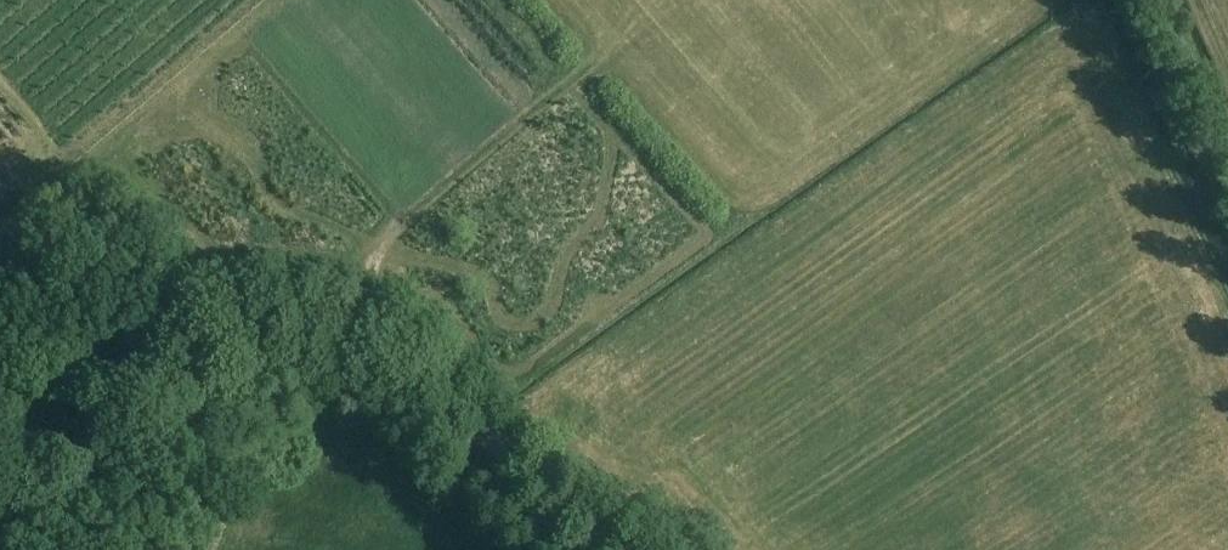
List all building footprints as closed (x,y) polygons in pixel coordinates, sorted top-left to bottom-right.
[(200,215),(209,230),(224,221),(215,206),(200,215)]
